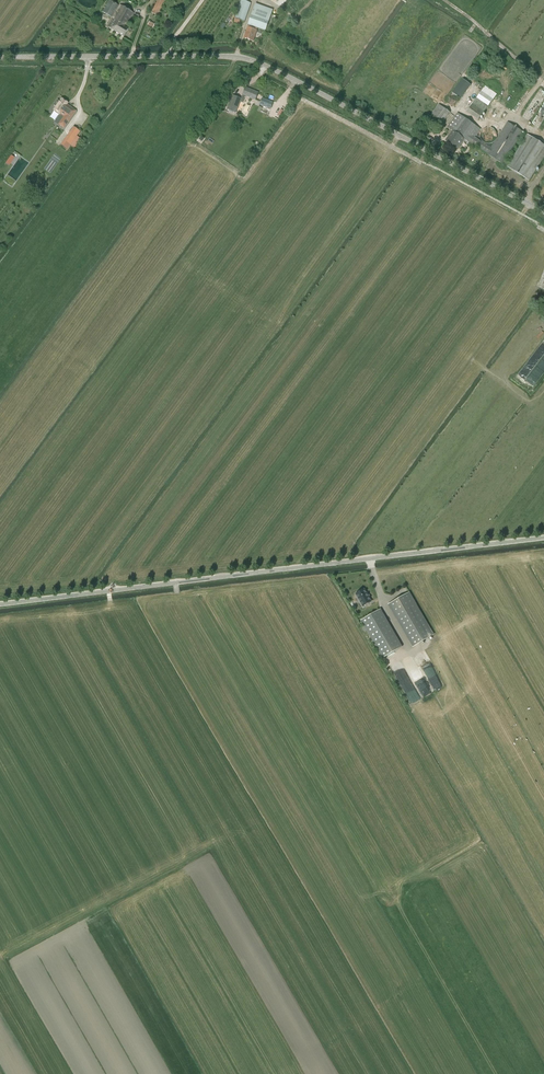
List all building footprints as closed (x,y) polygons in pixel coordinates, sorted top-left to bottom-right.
[(119,5),(109,0),(104,8),(114,14),(119,5)] [(245,21),(251,4),(241,0),(235,18),(245,21)] [(163,5),(156,2),(151,13),(157,16),(163,5)] [(273,10),(256,4),(248,25),(252,26),(251,28),(248,27),(244,38),(253,41),(257,31),(256,30),(257,28),(265,31),(273,10)] [(123,37),(128,29),(126,27),(134,13),(120,5),(108,27),(110,29),(123,37)] [(464,81),(452,94),(459,99),(470,86),(464,81)] [(485,86),(476,98),(488,107),(497,94),(485,86)] [(233,96),(227,110),(236,113),(240,102),(243,103),(245,97),(255,100),(258,93),(245,88),(241,99),(233,96)] [(455,106),(458,99),(449,96),(446,103),(455,106)] [(270,109),(273,103),(262,98),(259,105),(267,108),(266,110),(269,111),(270,109)] [(58,124),(64,128),(75,111),(70,107),(69,109),(66,106),(68,103),(61,99),(59,101),(57,100),(53,105),(56,107),(53,110),(59,115),(60,114),(64,117),(58,124)] [(440,126),(450,113),(439,104),(439,105),(429,118),(440,126)] [(453,131),(446,140),(457,149),(464,139),(470,143),(471,142),(488,153),(487,154),(502,164),(507,167),(529,181),(543,157),(543,145),(527,135),(509,164),(504,161),(523,132),(507,122),(491,147),(475,137),(481,129),(458,113),(447,127),(453,131)] [(497,135),(497,133),(496,132),(496,131),(495,129),(493,128),(492,128),(491,127),(489,127),(487,127),(486,127),(484,128),(483,129),(482,130),(481,132),(481,133),(480,135),(481,137),(481,138),(483,140),(484,142),(485,142),(487,143),(488,143),(490,143),(491,143),(493,142),(494,141),(495,140),(496,138),(497,136),(497,135)] [(64,141),(70,145),(74,140),(67,136),(64,141)] [(364,590),(356,594),(363,607),(371,602),(364,590)] [(412,647),(434,635),(409,592),(388,605),(412,647)] [(383,658),(402,647),(381,609),(361,621),(383,658)]
